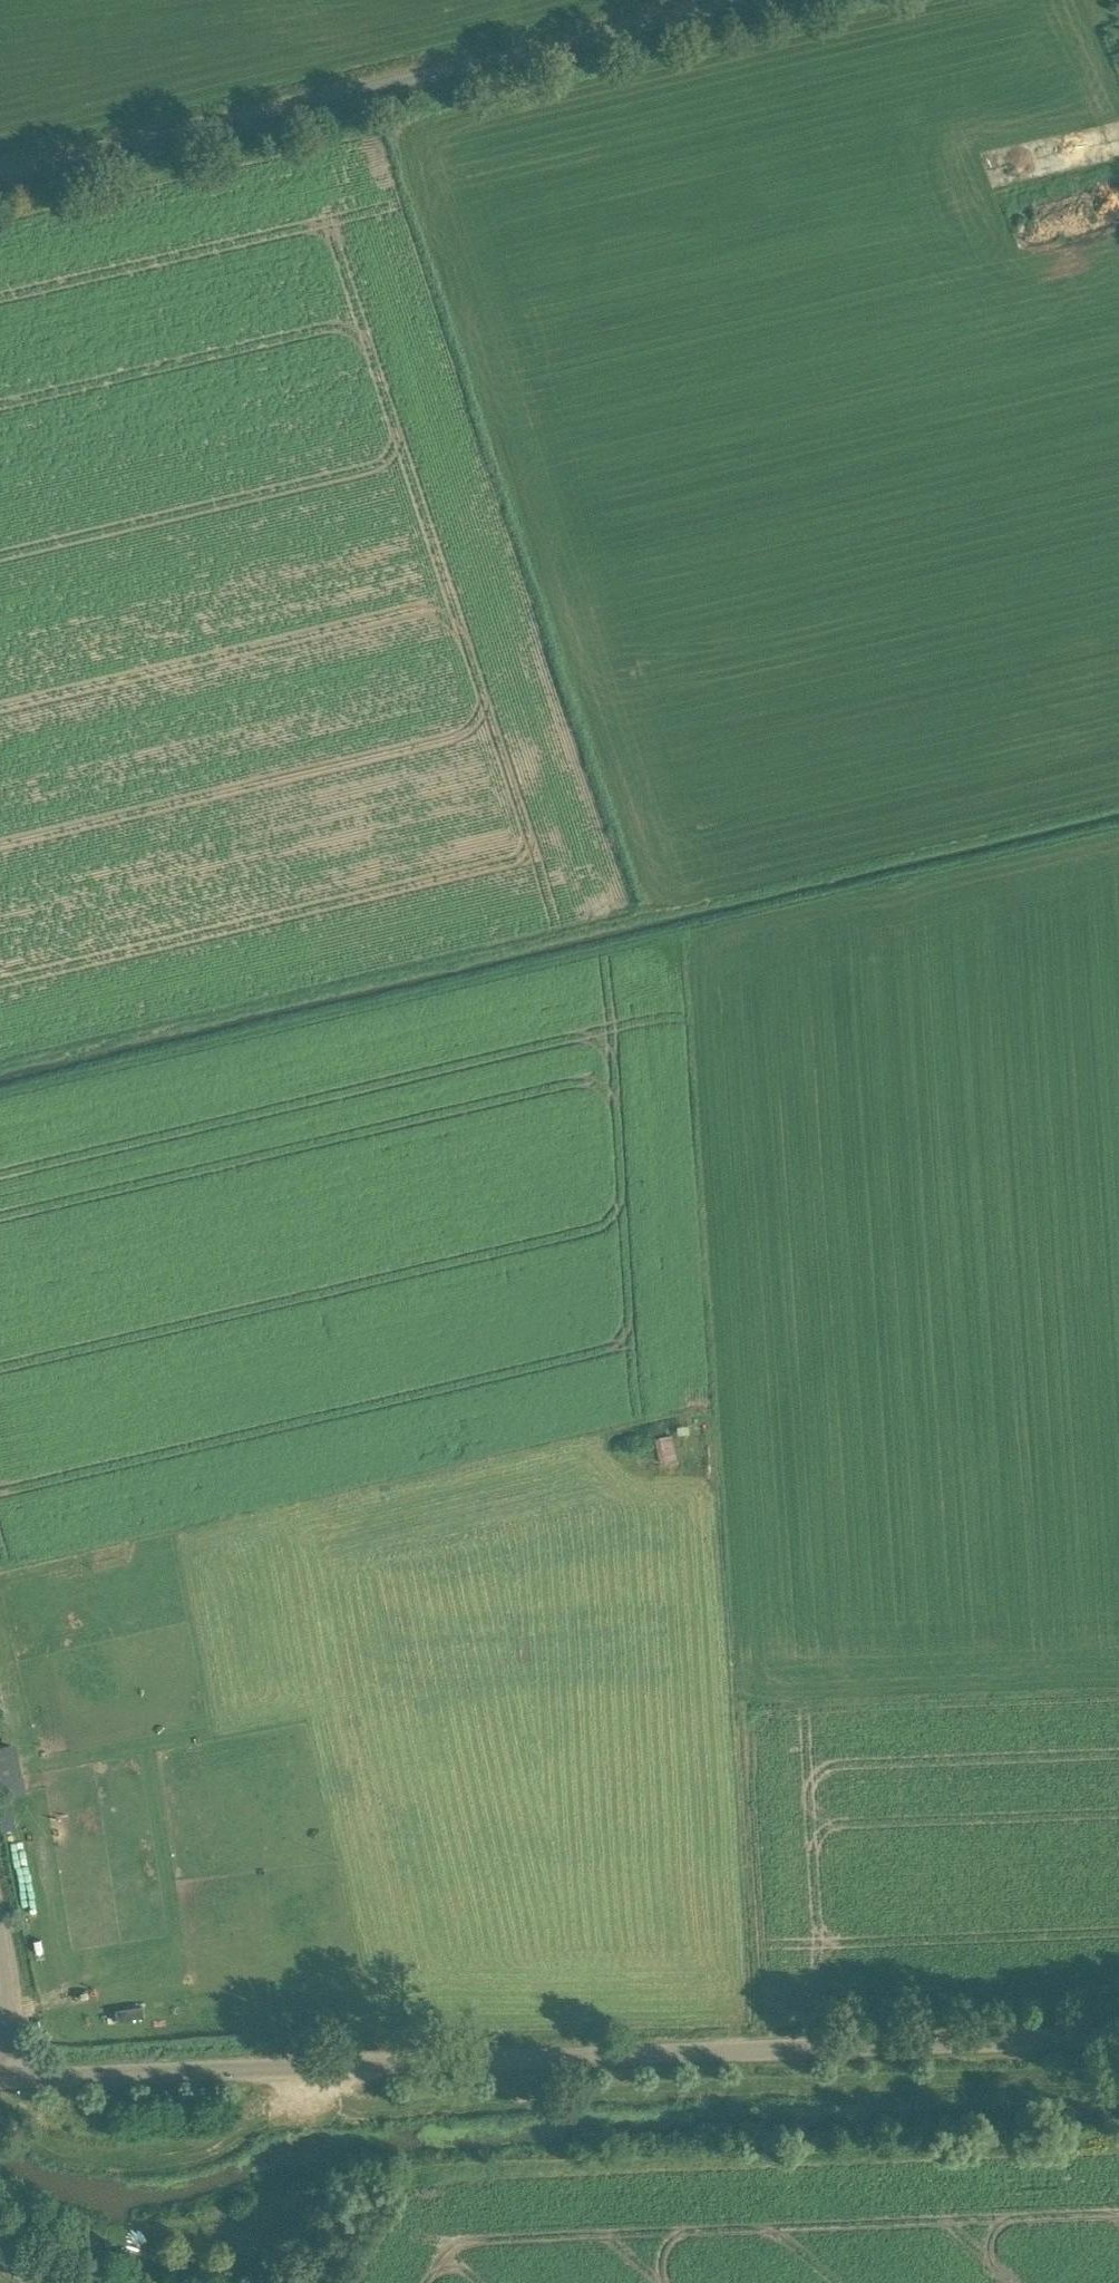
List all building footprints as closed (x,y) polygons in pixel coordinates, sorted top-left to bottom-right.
[(19,1794),(12,1768),(0,1771),(0,1799),(19,1794)]
